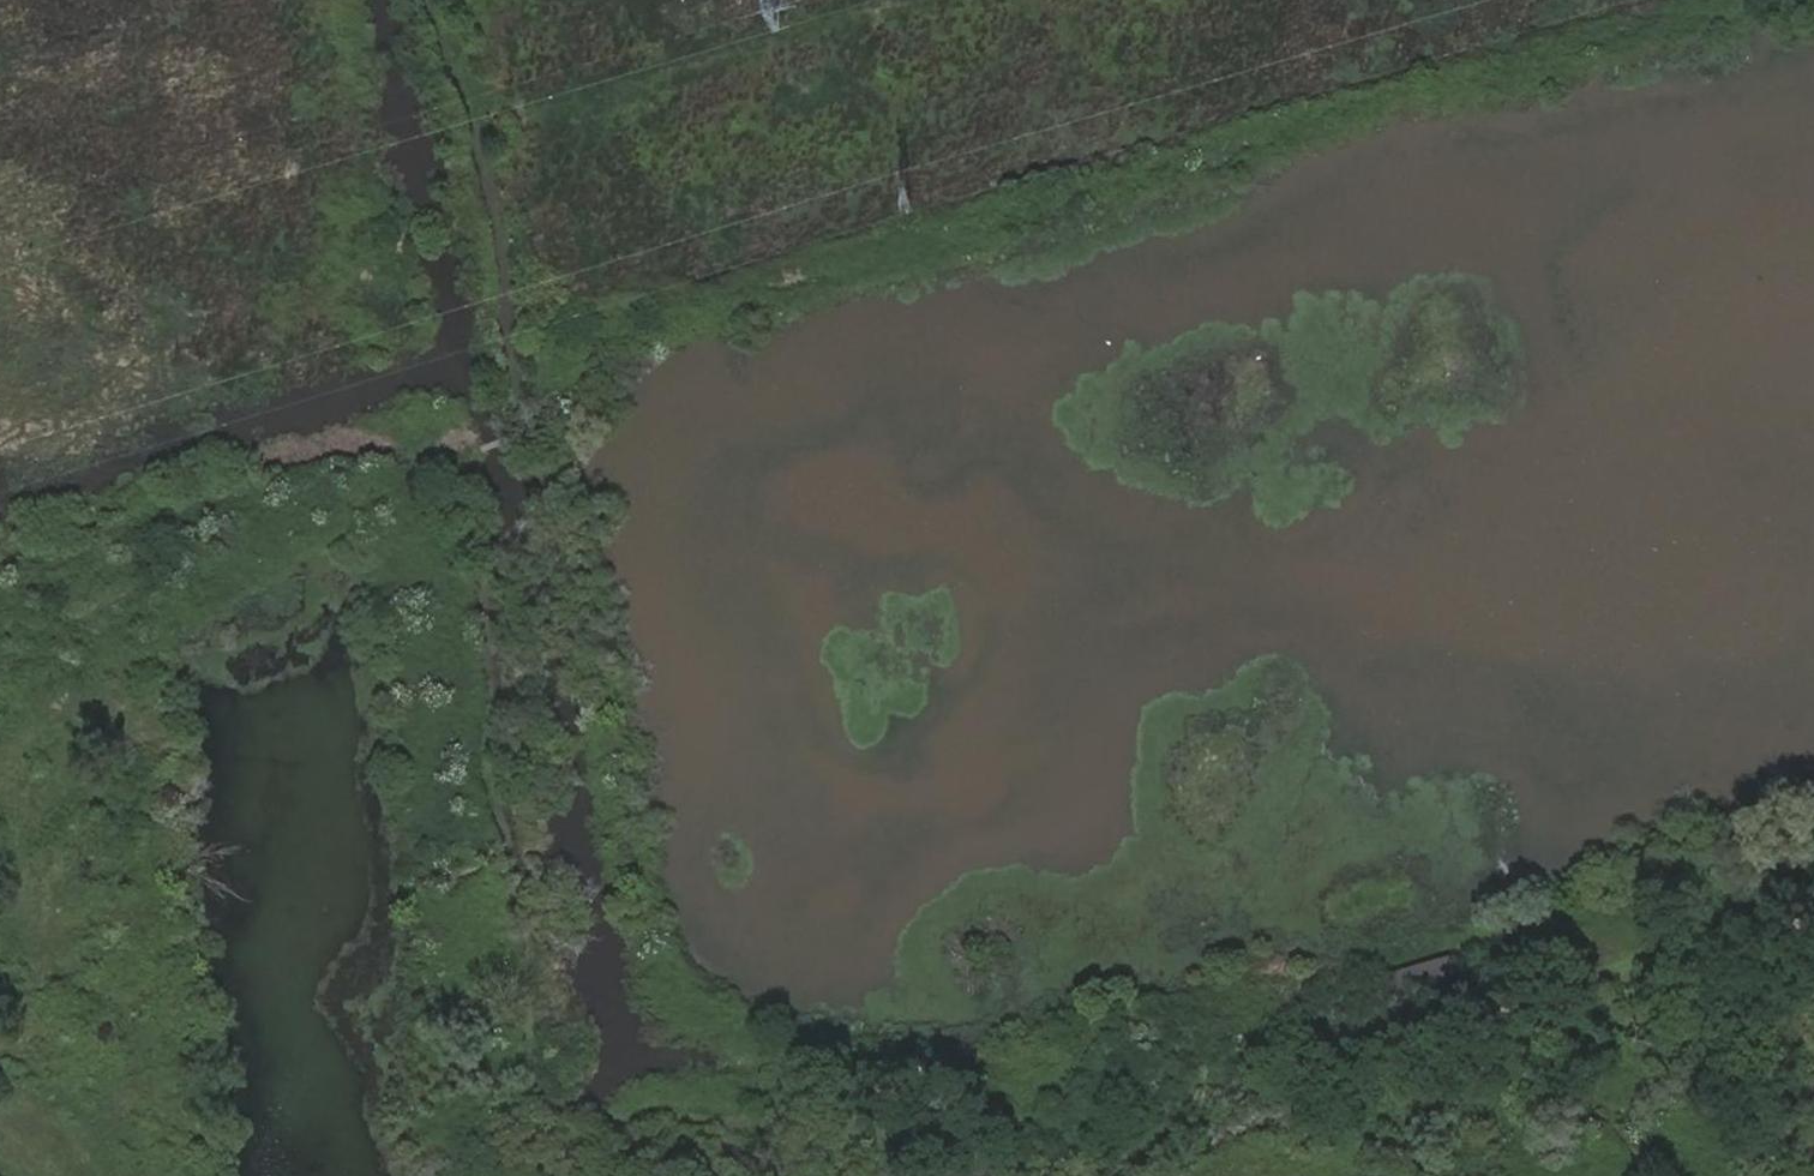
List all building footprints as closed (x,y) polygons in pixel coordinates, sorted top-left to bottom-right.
[(1405,1007),(1462,992),(1452,957),(1395,973),(1405,1007)]
